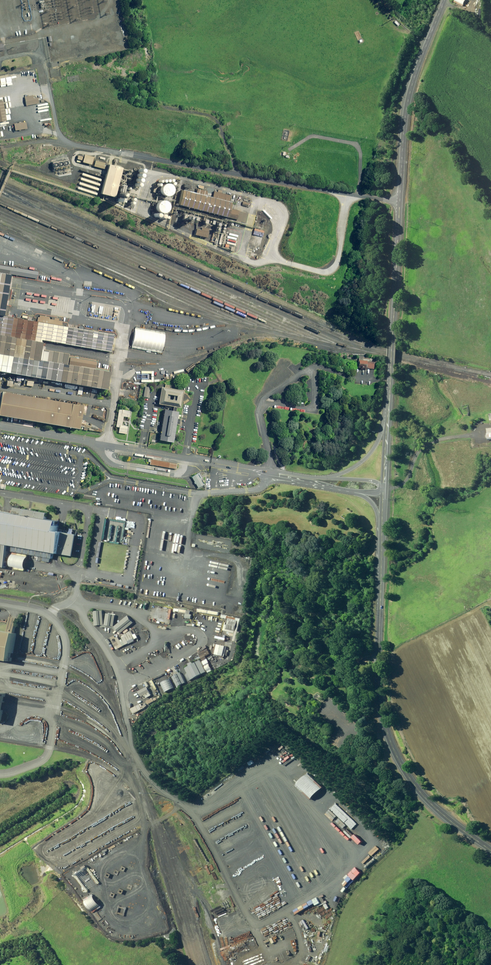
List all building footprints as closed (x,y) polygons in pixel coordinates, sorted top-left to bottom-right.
[(37,92),(26,95),(28,103),(38,101),(37,92)] [(110,163),(101,191),(114,195),(123,167),(110,163)] [(170,197),(171,196),(172,194),(172,191),(171,189),(170,187),(168,186),(166,186),(163,186),(161,187),(160,188),(159,190),(158,193),(159,195),(160,197),(161,198),(164,199),(166,199),(168,199),(170,197)] [(229,202),(182,188),(177,203),(225,217),(229,202)] [(162,216),(164,215),(165,213),(166,211),(167,209),(166,207),(165,205),(164,204),(162,203),(160,203),(158,203),(156,204),(154,206),(154,208),(154,210),(154,212),(156,214),(157,215),(159,216),(162,216)] [(6,314),(11,282),(12,279),(13,273),(0,271),(0,313),(6,314)] [(0,314),(0,332),(112,350),(113,348),(115,333),(0,314)] [(110,389),(112,378),(113,370),(68,363),(70,353),(43,349),(43,347),(45,340),(0,332),(0,371),(110,389)] [(98,360),(70,356),(69,362),(97,367),(98,360)] [(375,361),(359,360),(358,367),(375,368),(375,361)] [(152,384),(145,383),(143,394),(150,395),(152,384)] [(182,388),(163,385),(160,403),(179,406),(182,388)] [(0,391),(0,415),(80,428),(84,404),(0,391)] [(130,409),(119,407),(116,424),(120,425),(119,430),(126,431),(128,424),(122,424),(124,414),(129,415),(130,409)] [(179,409),(164,407),(159,439),(174,441),(179,409)] [(196,473),(189,477),(195,488),(202,484),(196,473)] [(11,565),(14,544),(57,551),(78,554),(82,533),(62,530),(63,522),(62,522),(48,519),(49,510),(0,502),(0,563),(11,565)] [(94,610),(94,623),(104,623),(104,610),(94,610)] [(107,613),(105,624),(113,626),(115,615),(107,613)] [(128,614),(115,624),(120,631),(134,620),(128,614)] [(228,616),(226,627),(235,629),(238,618),(228,616)] [(15,661),(16,656),(20,634),(0,630),(0,658),(15,661)] [(111,636),(116,647),(123,644),(118,633),(111,636)] [(216,643),(214,652),(222,654),(224,645),(216,643)] [(185,673),(188,679),(206,670),(200,657),(185,665),(188,672),(185,673)] [(171,674),(176,684),(184,680),(180,670),(171,674)] [(147,685),(139,690),(142,695),(150,691),(147,685)]
